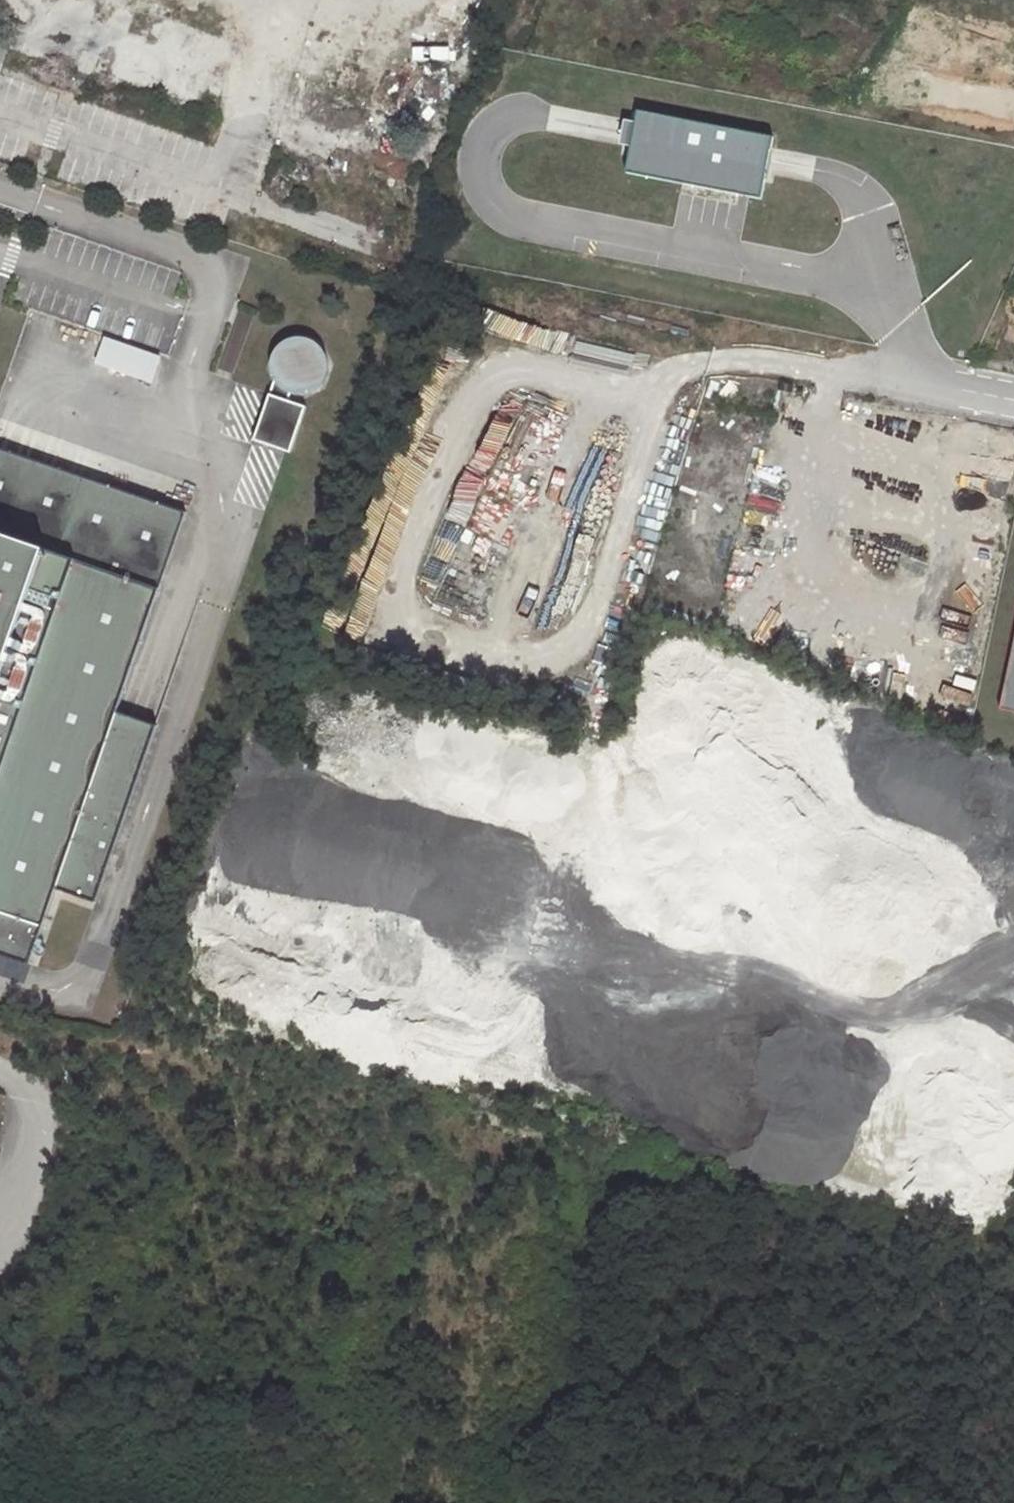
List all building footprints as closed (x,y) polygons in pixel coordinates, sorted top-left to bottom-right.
[(772,135),(637,109),(626,171),(761,197),(772,135)] [(268,369),(270,376),(265,391),(250,436),(286,449),(302,403),(284,397),(286,390),(293,391),(298,391),(309,388),(314,385),(318,380),(320,377),(323,371),(324,365),(324,356),(321,349),(317,344),(312,339),(306,336),(300,335),(294,334),(287,336),(279,340),(275,343),(270,350),(268,356),(267,363),(268,369)] [(106,336),(98,362),(156,380),(164,353),(106,336)] [(0,453),(0,560),(156,608),(188,518),(0,453)] [(0,560),(0,963),(31,974),(57,898),(96,911),(149,759),(110,745),(118,719),(156,608),(0,560)] [(999,705),(1013,709),(1013,635),(999,705)] [(158,732),(118,719),(110,745),(149,759),(158,732)]
